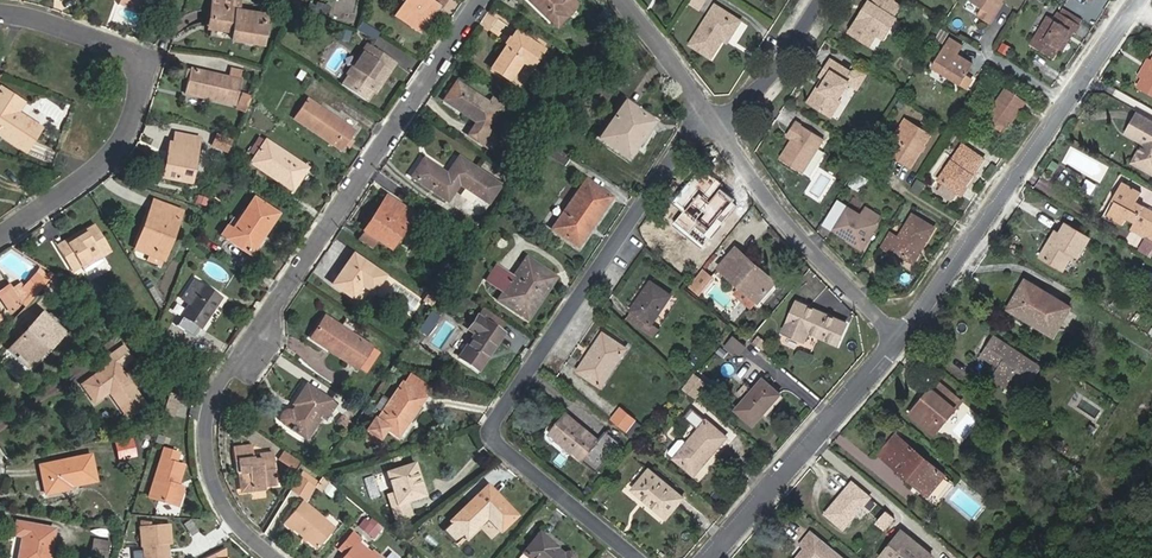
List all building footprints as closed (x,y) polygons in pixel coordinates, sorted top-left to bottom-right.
[(262,45),(267,15),(238,11),(240,0),(214,0),(210,27),(233,30),(232,40),(262,45)] [(281,4),(300,11),(302,0),(283,0),(281,4)] [(405,2),(395,16),(420,32),(438,6),(441,8),(447,0),(403,0),(405,2)] [(560,11),(571,0),(530,0),(557,26),(566,17),(560,11)] [(691,5),(702,12),(709,0),(694,0),(691,5)] [(850,34),(870,46),(877,36),(883,40),(896,19),(893,18),(900,7),(893,2),(889,0),(871,0),(850,34)] [(990,23),(1002,2),(1004,0),(972,0),(971,2),(982,9),(977,16),(990,23)] [(1064,7),(1082,16),(1086,6),(1073,0),(1068,0),(1064,7)] [(690,45),(712,58),(723,40),(727,43),(741,21),(716,4),(690,45)] [(1060,12),(1077,23),(1080,24),(1083,19),(1064,7),(1060,12)] [(1055,19),(1048,16),(1031,45),(1054,59),(1071,29),(1077,33),(1081,25),(1080,24),(1077,23),(1060,12),(1059,12),(1055,19)] [(373,42),(380,34),(364,24),(358,32),(373,42)] [(545,50),(515,31),(491,67),(510,81),(523,63),(532,69),(545,50)] [(950,37),(932,67),(961,85),(974,64),(959,54),(964,46),(950,37)] [(1000,43),(997,52),(1007,55),(1010,47),(1000,43)] [(368,45),(349,75),(350,75),(366,86),(374,92),(394,62),(368,45)] [(811,103),(832,117),(840,104),(837,102),(849,83),(858,89),(866,76),(860,72),(851,72),(831,60),(826,68),(832,71),(811,103)] [(1138,87),(1151,95),(1151,61),(1138,87)] [(231,67),(229,77),(241,80),(243,70),(231,67)] [(185,94),(235,105),(241,80),(229,77),(191,68),(185,94)] [(347,80),(363,91),(366,86),(350,75),(347,80)] [(444,100),(477,122),(468,135),(491,149),(499,137),(487,128),(500,109),(457,81),(444,100)] [(1007,87),(984,119),(1005,133),(1026,101),(1007,87)] [(245,112),(251,97),(243,93),(237,108),(245,112)] [(16,103),(3,94),(0,99),(0,136),(26,153),(40,133),(17,117),(10,113),(16,103)] [(355,131),(308,98),(294,118),(342,151),(355,131)] [(625,102),(600,138),(628,158),(654,121),(625,102)] [(23,107),(16,103),(10,113),(17,117),(23,107)] [(1138,113),(1126,134),(1143,143),(1132,163),(1151,174),(1151,121),(1138,113)] [(780,159),(803,173),(825,140),(801,126),(802,125),(797,121),(786,137),(791,140),(780,159)] [(930,135),(910,122),(890,154),(911,167),(930,135)] [(171,142),(163,178),(191,183),(200,138),(176,133),(174,143),(171,142)] [(216,135),(211,147),(227,153),(231,141),(216,135)] [(266,140),(251,163),(293,191),(308,168),(266,140)] [(959,194),(961,195),(984,158),(963,144),(939,180),(943,183),(938,190),(954,201),(959,194)] [(562,166),(568,156),(552,146),(545,156),(562,166)] [(854,168),(861,157),(852,151),(845,162),(854,168)] [(460,184),(488,203),(500,185),(459,157),(448,174),(424,159),(412,177),(448,201),(460,184)] [(1059,165),(1053,161),(1048,168),(1054,172),(1059,165)] [(857,172),(848,185),(857,190),(865,177),(857,172)] [(612,197),(587,179),(552,229),(578,246),(612,197)] [(918,180),(912,189),(920,194),(926,184),(918,180)] [(1142,192),(1122,182),(1113,200),(1115,201),(1107,216),(1123,225),(1127,219),(1134,223),(1130,230),(1146,238),(1151,226),(1151,210),(1137,201),(1142,192)] [(208,206),(209,196),(198,194),(196,203),(208,206)] [(691,245),(723,218),(704,195),(672,223),(691,245)] [(376,239),(391,249),(414,214),(387,196),(364,230),(376,239)] [(277,213),(254,198),(228,239),(245,250),(259,230),(263,233),(277,213)] [(825,224),(833,229),(847,206),(839,202),(825,224)] [(155,212),(141,249),(165,258),(182,213),(161,205),(158,214),(155,212)] [(861,215),(847,206),(833,229),(861,247),(880,216),(866,207),(861,215)] [(899,237),(890,232),(882,247),(891,253),(893,250),(911,261),(922,243),(925,245),(935,227),(913,214),(899,237)] [(73,272),(111,250),(95,224),(57,247),(73,272)] [(1041,257),(1063,270),(1073,254),(1078,258),(1090,238),(1066,224),(1055,243),(1050,240),(1041,257)] [(376,239),(364,230),(358,239),(370,248),(376,239)] [(1146,238),(1140,250),(1151,257),(1151,242),(1146,238)] [(736,247),(717,268),(758,303),(774,285),(760,273),(763,270),(736,247)] [(353,254),(333,284),(361,303),(371,290),(373,292),(385,275),(353,254)] [(537,307),(557,277),(534,261),(532,264),(525,259),(513,277),(496,265),(487,280),(503,291),(498,299),(525,318),(534,305),(537,307)] [(698,293),(708,282),(699,275),(689,287),(698,293)] [(1072,307),(1026,279),(1008,309),(1014,312),(1016,308),(1056,332),(1072,307)] [(195,337),(222,298),(195,280),(182,299),(189,304),(182,315),(184,317),(178,325),(195,337)] [(651,282),(626,317),(653,334),(656,329),(652,327),(671,295),(651,282)] [(154,283),(148,286),(158,301),(163,298),(154,283)] [(23,303),(12,288),(0,296),(0,297),(10,312),(23,303)] [(439,295),(432,290),(425,300),(433,305),(439,295)] [(838,345),(847,323),(796,301),(784,332),(805,341),(809,333),(838,345)] [(433,312),(423,326),(429,330),(439,316),(433,312)] [(64,335),(40,314),(27,328),(28,330),(9,351),(28,368),(48,348),(50,349),(64,335)] [(332,349),(330,351),(357,370),(372,346),(326,315),(312,336),(332,349)] [(474,333),(459,357),(479,370),(505,334),(478,315),(468,329),(474,333)] [(627,348),(603,333),(578,371),(601,386),(627,348)] [(740,356),(747,347),(734,336),(724,347),(734,355),(736,353),(740,356)] [(1042,368),(994,336),(981,355),(998,368),(995,373),(1025,393),(1042,368)] [(110,393),(127,418),(146,405),(120,367),(128,362),(120,348),(111,354),(115,360),(81,384),(95,403),(110,393)] [(410,373),(404,383),(426,398),(432,388),(410,373)] [(693,400),(706,384),(692,373),(679,389),(693,400)] [(781,394),(763,379),(736,410),(753,425),(781,394)] [(928,398),(913,417),(935,435),(963,402),(938,381),(925,396),(928,398)] [(387,429),(398,437),(426,398),(404,383),(402,382),(377,419),(375,418),(367,429),(380,439),(387,429)] [(306,438),(322,415),(326,418),(336,404),(331,401),(332,400),(307,385),(294,404),(296,406),(293,411),(287,411),(282,415),(282,421),(286,425),(306,438)] [(179,396),(170,393),(164,411),(174,414),(179,396)] [(692,407),(684,417),(699,429),(687,443),(674,458),(694,475),(727,437),(692,407)] [(621,409),(612,420),(625,431),(635,420),(621,409)] [(617,443),(606,434),(600,440),(567,413),(550,434),(595,470),(617,443)] [(879,454),(888,462),(905,441),(896,433),(879,454)] [(674,458),(687,443),(683,440),(679,440),(668,452),(674,458)] [(946,476),(905,441),(888,462),(915,484),(919,479),(933,490),(946,476)] [(137,455),(135,443),(117,447),(119,459),(137,455)] [(236,459),(239,459),(240,473),(243,492),(265,489),(265,486),(277,485),(273,453),(253,455),(251,445),(235,447),(236,459)] [(164,448),(149,496),(178,506),(184,487),(179,485),(185,466),(177,463),(179,453),(164,448)] [(295,471),(301,462),(284,451),(278,460),(295,471)] [(97,481),(91,455),(40,465),(46,494),(72,488),(72,486),(97,481)] [(408,501),(427,495),(416,462),(387,472),(394,492),(387,494),(395,520),(412,515),(408,501)] [(649,469),(632,489),(667,518),(684,497),(649,469)] [(314,486),(318,482),(303,471),(300,475),(314,486)] [(314,486),(300,475),(290,490),(305,499),(314,486)] [(364,499),(375,494),(366,476),(356,481),(364,499)] [(316,488),(333,497),(338,487),(322,477),(316,488)] [(387,478),(379,480),(382,491),(390,489),(387,478)] [(853,482),(826,514),(844,529),(871,497),(853,482)] [(488,518),(501,531),(518,515),(489,485),(442,529),(458,547),(488,518)] [(317,550),(335,527),(303,500),(284,523),(317,550)] [(375,537),(381,528),(364,517),(359,526),(375,537)] [(53,539),(55,529),(17,522),(15,534),(23,536),(19,557),(49,557),(53,539)] [(142,547),(139,547),(140,557),(169,557),(168,543),(171,543),(170,525),(141,527),(142,547)] [(575,557),(574,555),(572,554),(570,552),(567,552),(565,552),(563,553),(557,548),(558,547),(540,532),(523,553),(530,557),(575,557)] [(811,532),(800,544),(805,548),(797,557),(843,557),(811,532)] [(379,557),(373,551),(371,553),(358,542),(360,539),(353,533),(341,547),(348,553),(344,557),(378,557),(379,557)] [(81,550),(94,552),(97,538),(84,536),(81,550)]
